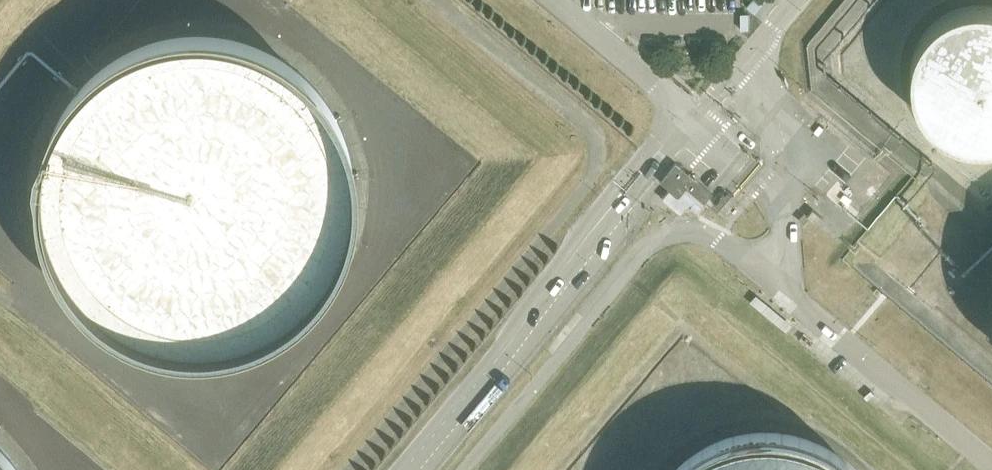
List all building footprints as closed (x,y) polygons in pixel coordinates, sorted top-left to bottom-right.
[(921,108),(930,119),(940,128),(953,135),(966,139),(980,140),(991,139),(991,8),(990,7),(976,6),(962,8),(949,13),(937,20),(927,30),(919,41),(914,54),(911,68),(912,82),(915,96),(921,108)] [(42,219),(52,253),(70,284),(94,310),(124,330),(157,343),(193,349),(229,346),(263,336),(294,318),(320,294),(341,264),(354,231),(359,195),(357,160),(346,126),(328,95),(304,68),(274,48),(241,35),(205,30),(170,32),(135,43),(104,60),(78,85),(58,114),(45,148),(39,183),(42,219)] [(674,161),(657,181),(668,190),(662,198),(681,213),(688,204),(697,211),(713,193),(674,161)] [(856,467),(835,449),(811,437),(785,429),(758,427),(731,430),(706,440),(683,454),(666,469),(858,469),(856,467)] [(20,462),(0,441),(0,469),(24,469),(20,462)]
